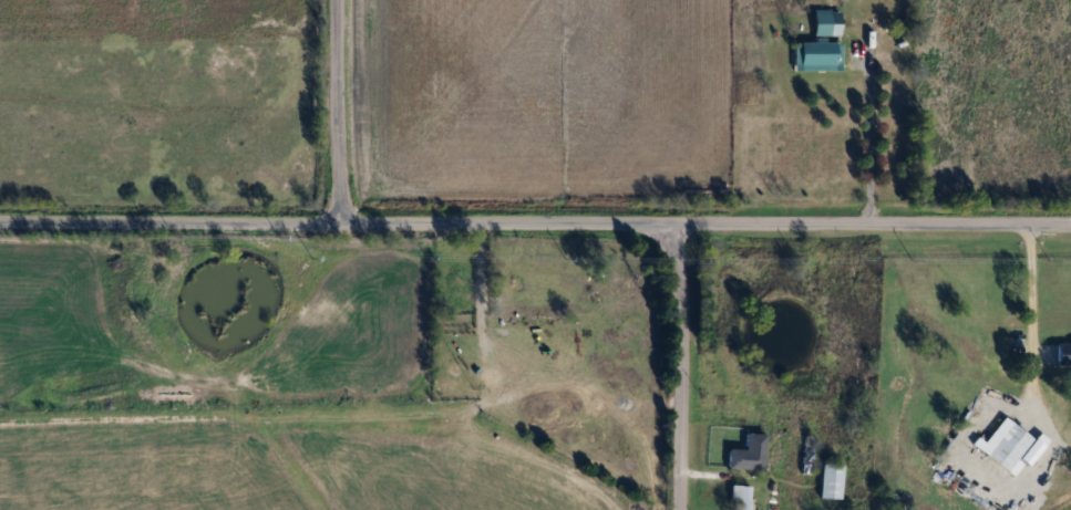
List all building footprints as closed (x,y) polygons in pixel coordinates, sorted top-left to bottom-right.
[(811,10),(811,35),(839,35),(839,10),(811,10)] [(791,71),(839,71),(839,43),(791,43),(791,71)] [(630,302),(628,288),(612,289),(613,303),(630,302)] [(1052,341),(1052,372),(1070,372),(1070,341),(1052,341)] [(1031,440),(1000,416),(974,450),(1011,477),(1025,458),(1020,454),(1031,440)] [(763,434),(742,434),(742,450),(724,450),(724,470),(763,470),(763,434)] [(810,475),(810,436),(799,436),(799,475),(810,475)] [(818,500),(839,500),(839,465),(818,464),(818,500)] [(751,498),(747,498),(747,486),(730,486),(730,500),(735,500),(735,509),(752,509),(751,498)]
